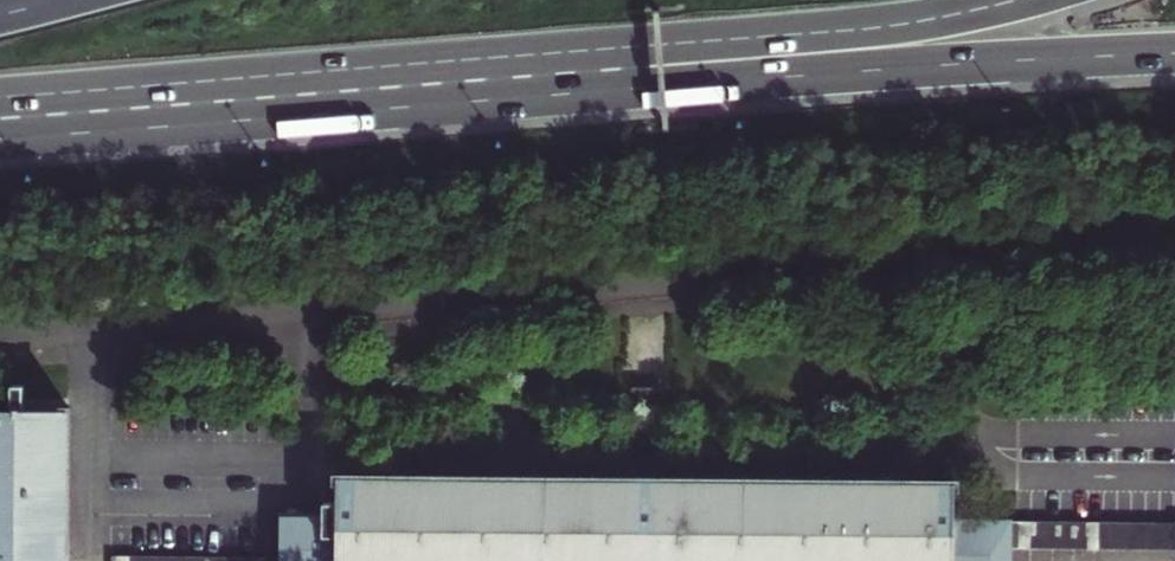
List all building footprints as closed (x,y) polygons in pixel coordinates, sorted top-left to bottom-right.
[(70,557),(70,408),(63,409),(63,411),(0,411),(0,560),(70,560),(70,557)] [(284,560),(1010,560),(1010,546),(1010,527),(956,526),(957,488),(344,480),(343,510),(329,509),(329,521),(285,520),(284,559),(284,560)] [(1010,527),(1010,546),(1174,548),(1174,522),(1010,527)]
